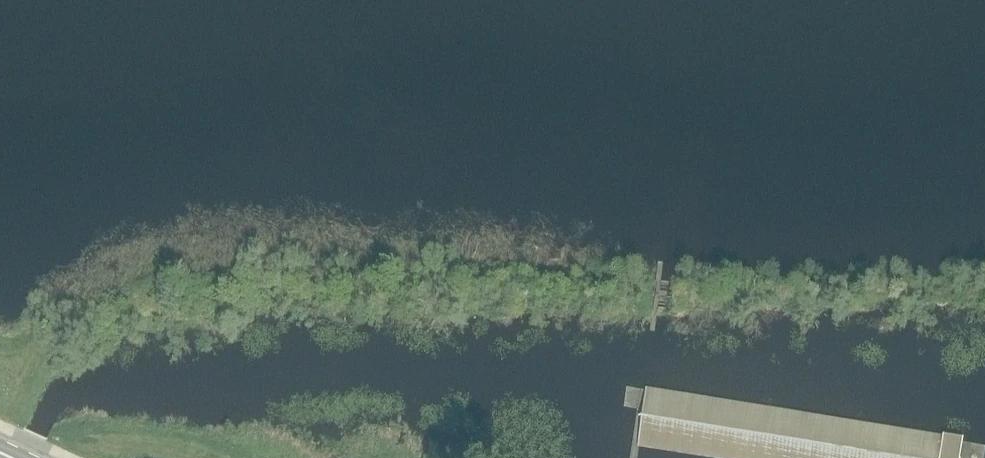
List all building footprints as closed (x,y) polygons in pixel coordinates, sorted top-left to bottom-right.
[(638,446),(711,457),(959,457),(961,441),(962,439),(645,390),(636,446),(638,446)]
